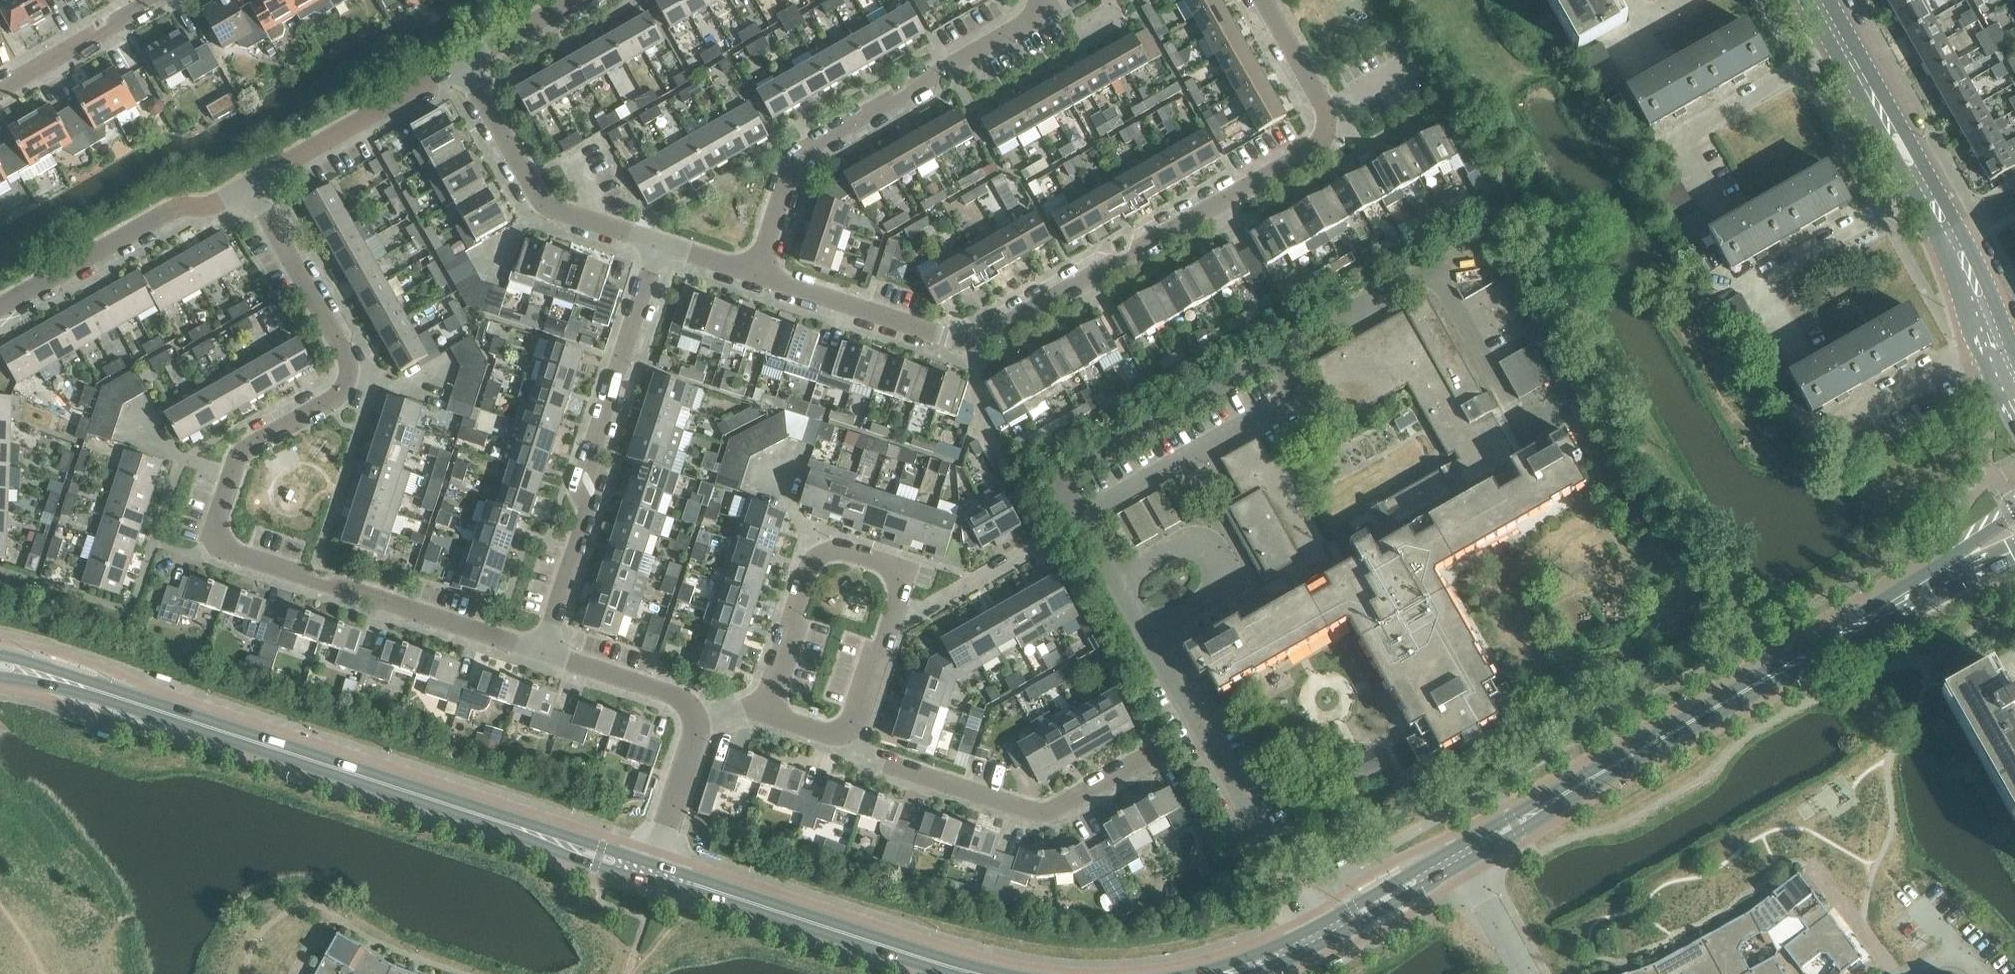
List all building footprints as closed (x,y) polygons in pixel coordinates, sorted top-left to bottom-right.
[(6,20),(13,33),(20,29),(21,31),(33,25),(31,23),(19,0),(0,0),(0,23),(6,20)] [(31,23),(33,25),(44,18),(43,16),(50,12),(43,0),(19,0),(31,23)] [(252,9),(241,15),(232,0),(224,0),(214,5),(213,3),(204,8),(205,11),(202,12),(223,49),(237,41),(240,47),(248,49),(257,44),(268,37),(252,9)] [(268,37),(271,43),(283,37),(285,28),(282,23),(297,15),(288,0),(260,0),(262,3),(251,9),(252,9),(268,37)] [(330,0),(288,0),(297,15),(300,20),(314,12),(322,14),(323,14),(334,7),(330,0)] [(670,28),(690,17),(680,0),(658,0),(655,2),(670,28)] [(690,17),(709,6),(705,0),(680,0),(690,17)] [(835,9),(830,0),(821,5),(826,14),(835,9)] [(844,4),(842,0),(830,0),(835,9),(844,4)] [(1193,18),(1221,3),(1219,0),(1183,0),(1193,18)] [(1577,49),(1625,22),(1613,0),(1549,0),(1577,49)] [(1894,13),(1916,0),(1886,0),(1894,13)] [(1905,34),(1932,19),(1921,0),(1916,0),(1894,13),(1905,34)] [(1987,2),(1986,0),(1972,0),(1976,8),(1987,2)] [(922,16),(931,11),(926,2),(917,7),(922,16)] [(1148,19),(1155,15),(1149,3),(1141,8),(1148,19)] [(1193,18),(1204,37),(1234,21),(1227,9),(1225,10),(1221,3),(1193,18)] [(791,19),(800,14),(795,4),(786,9),(791,19)] [(871,28),(886,54),(905,44),(890,17),(883,6),(864,17),(866,19),(871,28)] [(909,6),(890,17),(905,44),(924,32),(909,6)] [(782,24),(791,19),(786,9),(777,15),(782,24)] [(1966,27),(1976,21),(1970,10),(1959,16),(1966,27)] [(644,52),(664,41),(649,14),(629,26),(644,52)] [(796,28),(805,23),(800,14),(791,19),(796,28)] [(1154,31),(1162,26),(1155,15),(1148,19),(1154,31)] [(787,33),(796,28),(791,19),(782,24),(787,33)] [(1944,40),(1932,19),(1905,34),(1917,55),(1944,40)] [(1234,21),(1204,37),(1215,56),(1242,40),(1238,33),(1240,32),(1234,21)] [(1768,60),(1746,22),(1686,56),(1708,94),(1733,80),(1735,85),(1745,80),(1742,75),(1768,60)] [(752,37),(761,32),(756,23),(747,28),(752,37)] [(1992,40),(2003,34),(1996,23),(1985,29),(1992,40)] [(610,36),(625,63),(644,52),(629,26),(610,36)] [(743,43),(752,37),(747,28),(737,34),(743,43)] [(886,54),(871,28),(852,39),(867,65),(886,54)] [(1161,56),(1146,29),(1139,33),(1139,32),(1114,46),(1129,74),(1161,56)] [(1981,46),(1992,40),(1985,29),(1975,35),(1981,46)] [(219,67),(207,44),(193,52),(181,30),(146,51),(151,60),(148,62),(154,74),(158,72),(163,81),(186,68),(194,81),(219,67)] [(1998,51),(2001,50),(2009,45),(2003,34),(1992,40),(1998,51)] [(610,36),(591,47),(606,73),(625,63),(610,36)] [(760,52),(769,46),(764,37),(755,43),(760,52)] [(1917,55),(1929,76),(1956,61),(1956,60),(1948,47),(1953,44),(1949,37),(1944,40),(1917,55)] [(833,49),(848,76),(867,65),(852,39),(833,49)] [(1215,56),(1226,75),(1255,58),(1249,47),(1247,48),(1242,40),(1215,56)] [(1987,57),(1995,53),(1998,51),(1992,40),(1981,46),(1987,57)] [(1169,57),(1177,53),(1170,41),(1163,46),(1169,57)] [(750,57),(760,52),(755,43),(745,48),(750,57)] [(1601,43),(1591,48),(1580,55),(1586,65),(1607,53),(1601,43)] [(714,59),(723,54),(718,45),(709,50),(714,59)] [(1110,84),(1129,74),(1114,46),(1095,57),(1110,84)] [(573,58),(588,84),(606,73),(591,47),(573,58)] [(814,60),(829,87),(848,76),(833,49),(814,60)] [(705,64),(714,59),(709,50),(700,55),(705,64)] [(1176,69),(1183,64),(1177,53),(1169,57),(1176,69)] [(1607,53),(1586,65),(1591,74),(1613,63),(1607,53)] [(1929,76),(1941,97),(1968,82),(1961,69),(1970,64),(1965,55),(1956,60),(1956,61),(1929,76)] [(1684,108),(1708,94),(1686,56),(1678,60),(1627,90),(1649,128),(1673,114),(1677,119),(1687,114),(1684,108)] [(1110,84),(1095,57),(1076,68),(1092,95),(1110,84)] [(554,68),(569,95),(588,84),(573,58),(554,68)] [(723,73),(730,69),(732,67),(727,58),(718,64),(723,73)] [(1226,75),(1236,94),(1264,78),(1260,71),(1262,69),(1255,58),(1226,75)] [(796,71),(810,97),(829,87),(814,60),(796,71)] [(1613,63),(1591,74),(1597,85),(1619,73),(1613,63)] [(1997,79),(2007,74),(2001,63),(1991,68),(1997,79)] [(121,78),(115,68),(94,80),(116,118),(137,106),(136,104),(147,98),(132,72),(121,78)] [(554,68),(535,79),(550,105),(569,95),(554,68)] [(1092,95),(1076,68),(1057,78),(1073,106),(1092,95)] [(796,71),(777,81),(791,108),(810,97),(796,71)] [(678,87),(687,82),(682,73),(673,78),(678,87)] [(1603,96),(1625,83),(1619,73),(1597,85),(1603,96)] [(1073,106),(1057,78),(1038,89),(1054,117),(1073,106)] [(1236,94),(1247,112),(1276,96),(1270,84),(1268,85),(1264,78),(1236,94)] [(515,90),(530,117),(550,105),(535,79),(515,90)] [(1191,95),(1198,90),(1192,79),(1184,83),(1191,95)] [(70,112),(83,135),(89,147),(105,138),(105,124),(116,118),(94,80),(73,92),(81,106),(70,112)] [(791,108),(777,81),(757,93),(772,119),(791,108)] [(1968,82),(1941,97),(1953,118),(1980,103),(1968,82)] [(704,100),(700,93),(702,92),(697,83),(688,88),(693,97),(697,104),(704,100)] [(1177,83),(1166,89),(1170,97),(1181,91),(1177,83)] [(1144,86),(1138,90),(1144,102),(1148,109),(1159,103),(1154,96),(1151,98),(1144,86)] [(683,103),(693,97),(688,88),(678,94),(683,103)] [(1020,100),(1035,127),(1054,117),(1038,89),(1020,100)] [(1159,103),(1170,97),(1166,89),(1154,96),(1159,103)] [(649,104),(658,99),(653,90),(644,95),(649,104)] [(1197,106),(1205,102),(1198,90),(1191,95),(1197,106)] [(1620,94),(1606,102),(1618,122),(1631,114),(1620,94)] [(640,109),(649,104),(644,95),(634,100),(640,109)] [(1276,96),(1247,112),(1258,132),(1286,117),(1281,108),(1283,107),(1276,96)] [(233,97),(221,104),(224,108),(225,110),(237,104),(236,101),(233,97)] [(1035,127),(1020,100),(1001,110),(1017,138),(1035,127)] [(1135,117),(1148,109),(1144,102),(1130,109),(1135,117)] [(729,115),(747,147),(768,135),(750,103),(729,115)] [(1171,118),(1178,114),(1172,103),(1164,107),(1171,118)] [(1953,118),(1965,139),(1992,124),(1980,103),(1953,118)] [(83,135),(70,112),(58,119),(51,105),(30,117),(51,155),(62,149),(75,156),(89,147),(83,135)] [(653,120),(662,115),(657,106),(648,111),(653,120)] [(1163,123),(1171,118),(1164,107),(1156,112),(1163,123)] [(422,146),(453,129),(442,109),(411,127),(422,146)] [(958,110),(938,121),(954,148),(973,137),(958,110)] [(1017,138),(1001,110),(981,122),(997,149),(1017,138)] [(611,125),(620,120),(615,111),(606,116),(611,125)] [(644,125),(653,120),(648,111),(639,116),(644,125)] [(727,158),(747,147),(729,115),(718,121),(709,126),(727,158)] [(602,131),(611,125),(606,116),(597,122),(602,131)] [(1112,130),(1123,124),(1118,116),(1107,123),(1112,130)] [(18,172),(24,182),(36,176),(56,164),(51,155),(30,117),(9,129),(17,143),(5,149),(18,172)] [(1212,132),(1220,128),(1213,117),(1205,121),(1212,132)] [(1992,124),(1965,139),(1977,160),(2004,145),(1997,133),(2006,128),(2001,119),(1992,124)] [(935,159),(954,148),(938,121),(919,132),(935,159)] [(1100,137),(1106,133),(1112,130),(1107,123),(1096,129),(1100,137)] [(1135,139),(1141,135),(1135,124),(1128,128),(1135,139)] [(1448,141),(1439,125),(1420,137),(1437,168),(1450,161),(1453,167),(1460,169),(1463,167),(1468,175),(1475,171),(1455,137),(1448,141)] [(709,126),(689,138),(707,170),(727,158),(709,126)] [(1125,144),(1129,142),(1133,140),(1135,139),(1128,128),(1119,133),(1125,144)] [(1218,144),(1226,139),(1220,128),(1212,132),(1218,144)] [(424,170),(464,147),(453,129),(422,146),(413,151),(424,170)] [(612,143),(622,138),(617,129),(607,134),(612,143)] [(1200,170),(1220,158),(1204,131),(1185,142),(1200,170)] [(919,132),(901,142),(916,170),(935,159),(919,132)] [(574,147),(583,142),(578,133),(568,138),(574,147)] [(1074,152),(1078,149),(1089,143),(1085,135),(1070,144),(1074,152)] [(1145,143),(1141,135),(1133,140),(1138,147),(1145,143)] [(1437,168),(1420,137),(1401,147),(1419,178),(1437,168)] [(564,152),(574,147),(568,138),(559,143),(564,152)] [(670,149),(688,181),(707,170),(689,138),(670,149)] [(1977,160),(1989,181),(2000,175),(2004,183),(2014,177),(2014,144),(2013,140),(2004,145),(1977,160)] [(897,180),(916,170),(901,142),(882,153),(897,180)] [(1167,152),(1181,180),(1200,170),(1185,142),(1167,152)] [(1067,156),(1074,152),(1070,144),(1062,148),(1067,156)] [(435,189),(474,166),(464,147),(424,170),(435,189)] [(1401,147),(1382,158),(1400,189),(1419,178),(1401,147)] [(8,180),(7,178),(18,172),(5,149),(0,152),(0,185),(8,180)] [(670,149),(650,160),(668,192),(688,181),(670,149)] [(387,166),(395,162),(389,151),(381,155),(387,166)] [(1181,180),(1167,152),(1148,163),(1162,191),(1181,180)] [(882,153),(863,164),(879,191),(897,180),(882,153)] [(1081,169),(1089,165),(1083,154),(1075,158),(1081,169)] [(1036,173),(1052,164),(1048,157),(1032,165),(1036,173)] [(1073,174),(1081,169),(1075,158),(1067,163),(1073,174)] [(1404,197),(1400,189),(1382,158),(1363,169),(1381,200),(1386,208),(1404,197)] [(375,175),(383,171),(376,160),(369,164),(375,175)] [(668,192),(650,160),(629,172),(647,204),(668,192)] [(393,177),(401,173),(395,162),(387,166),(393,177)] [(1162,191),(1148,163),(1133,172),(1130,167),(1103,182),(1106,187),(1090,196),(1106,223),(1122,214),(1124,219),(1135,213),(1150,204),(1147,200),(1162,191)] [(854,193),(859,202),(879,191),(863,164),(824,186),(841,200),(854,193)] [(1849,202),(1827,164),(1768,199),(1790,237),(1815,222),(1817,227),(1828,221),(1825,216),(1849,202)] [(1029,177),(1036,173),(1032,165),(1025,170),(1029,177)] [(445,208),(454,203),(485,185),(474,166),(435,189),(445,208)] [(974,183),(985,177),(981,169),(969,175),(974,183)] [(1381,200),(1363,169),(1344,179),(1362,211),(1381,200)] [(999,187),(1010,180),(1006,172),(994,179),(999,187)] [(962,190),(974,183),(969,175),(958,182),(962,190)] [(1038,193),(1046,189),(1040,178),(1032,182),(1038,193)] [(1344,179),(1325,190),(1343,221),(1362,211),(1344,179)] [(926,187),(932,197),(940,192),(935,183),(926,187)] [(454,203),(465,222),(496,204),(485,185),(454,203)] [(315,221),(342,205),(331,186),(304,201),(315,221)] [(840,204),(841,200),(824,186),(813,219),(843,229),(850,207),(840,204)] [(391,202),(398,198),(392,187),(384,191),(391,202)] [(973,201),(984,194),(980,187),(969,193),(973,201)] [(409,204),(416,199),(410,188),(402,193),(409,204)] [(1457,203),(1468,196),(1463,189),(1453,195),(1457,203)] [(936,205),(947,198),(943,190),(931,197),(936,205)] [(1343,221),(1325,190),(1306,201),(1324,232),(1343,221)] [(962,207),(973,201),(969,193),(957,200),(962,207)] [(1446,209),(1457,203),(1453,195),(1442,201),(1446,209)] [(1106,223),(1090,196),(1072,206),(1087,234),(1106,223)] [(925,211),(936,205),(931,197),(920,203),(925,211)] [(397,214),(405,210),(398,198),(391,202),(397,214)] [(415,215),(423,210),(416,199),(409,204),(415,215)] [(1790,237),(1768,199),(1755,206),(1731,220),(1710,232),(1709,233),(1726,264),(1730,270),(1754,256),(1757,261),(1767,255),(1765,251),(1790,237)] [(1288,212),(1305,243),(1310,252),(1329,241),(1324,232),(1306,201),(1288,212)] [(489,234),(507,224),(496,204),(465,222),(456,226),(469,250),(491,237),(489,234)] [(325,240),(353,224),(342,205),(315,221),(325,240)] [(1087,234),(1072,206),(1052,218),(1068,245),(1087,234)] [(1420,224),(1431,218),(1426,210),(1415,216),(1420,224)] [(1682,234),(1704,221),(1698,211),(1676,224),(1682,234)] [(898,226),(910,220),(905,212),(894,218),(898,226)] [(1305,243),(1288,212),(1269,222),(1287,254),(1305,243)] [(1031,252),(1051,241),(1035,213),(1016,225),(1031,252)] [(1409,230),(1420,224),(1415,216),(1404,222),(1409,230)] [(353,224),(325,240),(336,258),(364,243),(376,236),(366,217),(353,224)] [(920,231),(931,225),(927,217),(916,224),(920,231)] [(887,233),(898,226),(894,218),(883,225),(887,233)] [(813,219),(806,240),(836,249),(843,229),(813,219)] [(1688,245),(1699,238),(1709,233),(1710,232),(1704,221),(1682,234),(1688,245)] [(1287,254),(1269,222),(1249,234),(1267,265),(1287,254)] [(412,240),(420,236),(413,224),(406,229),(412,240)] [(909,238),(920,231),(916,224),(904,230),(909,238)] [(1031,252),(1016,225),(997,235),(1013,263),(1031,252)] [(430,241),(438,237),(431,226),(424,230),(430,241)] [(202,245),(221,277),(241,265),(223,233),(202,245)] [(1699,238),(1716,269),(1726,264),(1709,233),(1699,238)] [(997,235),(982,244),(979,239),(953,254),(956,258),(941,267),(956,295),(972,286),(974,290),(1000,276),(997,271),(1013,263),(997,235)] [(419,251),(426,247),(420,236),(412,240),(419,251)] [(444,247),(438,237),(430,241),(443,264),(451,260),(456,257),(449,244),(444,247)] [(1385,250),(1396,244),(1392,237),(1381,243),(1385,250)] [(534,289),(536,281),(547,247),(526,240),(516,270),(512,269),(508,281),(534,289)] [(799,261),(829,271),(836,249),(806,240),(799,261)] [(893,255),(897,243),(888,240),(884,252),(893,255)] [(364,243),(336,258),(347,277),(374,262),(364,243)] [(1232,243),(1212,255),(1230,286),(1244,278),(1247,283),(1252,284),(1265,277),(1248,248),(1238,254),(1232,243)] [(1374,257),(1385,250),(1381,243),(1370,249),(1374,257)] [(202,245),(183,256),(201,288),(221,277),(202,245)] [(536,281),(557,288),(568,254),(547,247),(536,281)] [(875,262),(879,250),(870,247),(866,259),(875,262)] [(443,264),(449,275),(471,263),(465,252),(456,257),(451,260),(443,264)] [(889,268),(893,255),(884,252),(880,265),(889,268)] [(1344,267),(1355,261),(1350,253),(1340,259),(1344,267)] [(577,295),(588,260),(568,254),(557,288),(553,299),(574,305),(577,295)] [(1230,286),(1212,255),(1193,265),(1211,297),(1230,286)] [(183,256),(163,267),(181,299),(201,288),(183,256)] [(862,270),(865,261),(857,259),(855,267),(862,270)] [(871,275),(875,262),(866,259),(862,272),(871,275)] [(1333,273),(1344,267),(1340,259),(1329,266),(1333,273)] [(577,295),(599,302),(595,312),(611,317),(620,290),(604,285),(610,267),(588,260),(577,295)] [(357,296),(385,280),(374,262),(347,277),(357,296)] [(434,278),(441,273),(435,262),(427,266),(434,278)] [(477,273),(471,263),(449,275),(455,286),(477,273)] [(884,281),(889,268),(880,265),(876,278),(884,281)] [(1211,297),(1193,265),(1174,276),(1192,307),(1211,297)] [(157,304),(156,304),(160,311),(181,299),(163,267),(143,278),(143,279),(157,304)] [(956,295),(941,267),(921,278),(936,306),(956,295)] [(139,271),(119,283),(137,315),(156,304),(157,304),(143,279),(143,278),(139,271)] [(440,289),(448,285),(441,273),(434,278),(440,289)] [(477,273),(455,286),(461,296),(484,283),(482,283),(477,273)] [(1306,288),(1317,282),(1313,275),(1302,281),(1306,288)] [(1155,287),(1173,318),(1192,307),(1174,276),(1155,287)] [(368,315),(396,299),(385,280),(357,296),(368,315)] [(1296,295),(1306,288),(1302,281),(1291,287),(1296,295)] [(137,315),(119,283),(99,294),(117,326),(137,315)] [(483,312),(487,313),(495,287),(484,283),(461,296),(467,307),(483,312)] [(498,317),(501,309),(507,291),(495,287),(487,313),(498,317)] [(1155,287),(1137,297),(1155,329),(1173,318),(1155,287)] [(1741,293),(1723,303),(1729,314),(1747,303),(1741,293)] [(117,326),(99,294),(79,306),(97,338),(117,326)] [(688,313),(676,310),(669,332),(702,343),(705,336),(716,301),(694,294),(688,313)] [(1155,329),(1137,297),(1117,309),(1135,340),(1155,329)] [(1225,512),(1264,582),(1268,579),(1284,606),(1209,649),(1207,644),(1203,646),(1198,639),(1182,648),(1199,678),(1224,663),(1234,680),(1343,617),(1341,613),(1348,610),(1417,731),(1405,739),(1418,762),(1519,705),(1504,680),(1509,677),(1505,671),(1501,673),(1496,665),(1491,668),(1496,677),(1489,681),(1426,571),(1421,569),(1423,562),(1431,565),(1469,544),(1474,552),(1518,527),(1514,520),(1564,491),(1555,475),(1580,461),(1564,431),(1546,441),(1551,449),(1538,456),(1534,449),(1510,463),(1506,456),(1513,452),(1491,412),(1499,408),(1490,391),(1482,395),(1427,298),(1312,363),(1345,420),(1407,385),(1448,457),(1455,453),(1459,461),(1349,523),(1358,539),(1350,544),(1359,558),(1337,570),(1324,546),(1329,543),(1296,485),(1301,483),(1283,451),(1272,457),(1261,437),(1221,460),(1241,496),(1227,504),(1230,509),(1225,512)] [(396,299),(368,315),(379,334),(406,318),(396,299)] [(455,315),(463,311),(456,299),(448,304),(455,315)] [(243,314),(252,309),(247,300),(238,305),(243,314)] [(705,336),(725,342),(736,308),(716,301),(705,336)] [(273,316),(282,311),(277,302),(268,307),(273,316)] [(1747,303),(1729,314),(1735,324),(1753,314),(1747,303)] [(234,319),(243,314),(238,305),(229,310),(234,319)] [(97,338),(79,306),(59,317),(77,349),(97,338)] [(1250,321),(1260,315),(1256,307),(1245,313),(1250,321)] [(1911,313),(1908,307),(1850,340),(1872,379),(1897,365),(1899,370),(1908,365),(1905,359),(1930,345),(1911,313)] [(743,357),(746,349),(757,315),(736,308),(725,342),(721,354),(730,356),(731,353),(743,357)] [(525,317),(501,309),(498,317),(510,321),(522,325),(525,317)] [(461,326),(469,322),(463,311),(455,315),(461,326)] [(1238,327),(1250,321),(1245,313),(1234,320),(1238,327)] [(1753,314),(1735,324),(1741,335),(1759,324),(1753,314)] [(746,349),(766,356),(777,321),(757,315),(746,349)] [(77,349),(59,317),(39,328),(57,360),(77,349)] [(525,317),(522,325),(534,329),(537,321),(525,317)] [(244,332),(253,327),(248,318),(239,323),(244,332)] [(379,334),(390,352),(417,337),(406,318),(379,334)] [(1099,319),(1080,330),(1097,361),(1117,350),(1099,319)] [(798,328),(777,321),(766,356),(763,364),(764,364),(784,371),(798,328)] [(202,337),(211,332),(206,323),(197,328),(202,337)] [(234,337),(244,332),(239,323),(229,328),(234,337)] [(554,326),(551,334),(563,338),(566,330),(554,326)] [(57,360),(39,328),(20,339),(38,371),(57,360)] [(193,342),(202,337),(197,328),(188,333),(193,342)] [(827,350),(816,347),(819,335),(798,328),(784,371),(804,377),(804,379),(816,383),(820,373),(827,350)] [(1212,342),(1223,336),(1218,329),(1208,335),(1212,342)] [(578,334),(566,330),(563,338),(575,342),(578,334)] [(1061,341),(1079,372),(1097,361),(1080,330),(1061,341)] [(156,350),(166,345),(161,335),(151,341),(156,350)] [(455,357),(477,345),(472,335),(450,348),(450,349),(455,357)] [(1201,349),(1212,342),(1208,335),(1196,341),(1201,349)] [(401,372),(428,356),(417,337),(390,352),(401,372)] [(504,349),(506,341),(494,337),(491,345),(504,349)] [(20,339),(0,351),(0,353),(17,383),(38,371),(20,339)] [(206,353),(215,348),(210,339),(201,344),(206,353)] [(314,366),(299,339),(279,351),(294,377),(314,366)] [(551,340),(544,362),(576,372),(583,351),(551,340)] [(1872,379),(1850,340),(1832,350),(1816,359),(1791,374),(1790,374),(1807,406),(1811,413),(1837,398),(1840,403),(1850,398),(1847,393),(1872,379)] [(147,355),(156,350),(151,341),(142,346),(147,355)] [(1061,341),(1042,351),(1060,383),(1079,372),(1061,341)] [(838,354),(827,350),(820,373),(816,383),(829,387),(829,385),(850,391),(853,384),(864,350),(842,343),(838,354)] [(197,359),(206,353),(201,344),(192,350),(197,359)] [(477,345),(455,357),(460,367),(488,364),(477,345)] [(501,358),(504,349),(491,345),(489,354),(501,358)] [(1522,399),(1552,381),(1531,345),(1501,363),(1522,399)] [(853,384),(873,391),(884,356),(864,350),(853,384)] [(1174,364),(1185,357),(1181,350),(1170,356),(1174,364)] [(163,365),(172,360),(167,351),(158,356),(163,365)] [(279,351),(260,361),(275,388),(294,377),(279,351)] [(1064,389),(1060,383),(1042,351),(1023,362),(1045,400),(1064,389)] [(120,371),(129,366),(124,356),(114,362),(120,371)] [(154,370),(163,365),(158,356),(149,361),(154,370)] [(658,365),(667,368),(670,359),(661,356),(658,365)] [(873,391),(894,397),(905,363),(884,356),(873,391)] [(1163,370),(1174,364),(1170,356),(1159,362),(1163,370)] [(241,372),(256,398),(275,388),(260,361),(241,372)] [(110,376),(120,371),(114,362),(105,367),(110,376)] [(569,393),(576,372),(544,362),(537,383),(569,393)] [(1023,362),(1005,373),(1027,413),(1037,407),(1036,405),(1045,400),(1023,362)] [(894,397),(914,404),(925,370),(905,363),(894,397)] [(481,385),(488,364),(460,367),(457,377),(481,385)] [(1768,386),(1780,380),(1790,374),(1791,374),(1785,364),(1763,376),(1768,386)] [(693,371),(681,367),(678,376),(690,379),(693,371)] [(135,369),(123,376),(136,397),(147,391),(135,369)] [(914,404),(935,411),(946,376),(925,370),(914,404)] [(703,374),(693,371),(690,379),(702,383),(705,375),(703,374)] [(241,372),(223,383),(238,409),(256,398),(241,372)] [(1027,413),(1005,373),(985,384),(994,400),(1007,422),(1007,424),(1027,413)] [(698,388),(655,374),(648,396),(690,410),(691,410),(698,388)] [(1780,380),(1797,411),(1807,406),(1790,374),(1780,380)] [(122,405),(136,397),(123,376),(101,388),(122,405)] [(968,383),(946,376),(935,411),(956,418),(968,383)] [(454,388),(478,396),(481,385),(457,377),(454,388)] [(719,389),(731,393),(734,384),(722,380),(719,389)] [(498,393),(501,385),(489,381),(486,389),(498,393)] [(204,393),(219,419),(238,409),(223,383),(204,393)] [(530,403),(563,414),(569,393),(537,383),(530,403)] [(746,388),(734,384),(731,393),(743,397),(746,388)] [(91,399),(92,399),(95,389),(85,386),(82,396),(91,399)] [(1120,401),(1131,395),(1126,387),(1116,393),(1120,401)] [(101,388),(94,409),(118,417),(122,405),(101,388)] [(454,388),(450,399),(474,406),(478,396),(454,388)] [(496,401),(498,393),(486,389),(484,397),(480,410),(492,414),(496,401)] [(204,393),(185,404),(200,430),(219,419),(204,393)] [(1109,407),(1120,401),(1116,393),(1104,400),(1109,407)] [(764,394),(763,394),(761,402),(773,406),(775,398),(764,394)] [(0,396),(0,420),(10,420),(11,396),(0,396)] [(88,410),(91,399),(82,396),(78,406),(88,410)] [(642,417),(674,427),(683,430),(690,410),(648,396),(642,417)] [(390,397),(383,418),(415,429),(422,407),(390,397)] [(787,401),(775,398),(773,406),(785,410),(787,401)] [(446,411),(470,419),(474,406),(450,399),(446,411)] [(563,414),(530,403),(520,400),(513,420),(556,434),(563,414)] [(984,406),(996,428),(1007,422),(994,400),(984,406)] [(1080,417),(1090,411),(1086,403),(1075,409),(1080,417)] [(200,430),(185,404),(165,415),(180,441),(200,430)] [(753,406),(724,421),(725,421),(730,432),(764,415),(761,408),(753,406)] [(94,409),(91,421),(115,429),(118,417),(94,409)] [(1068,424),(1080,417),(1075,409),(1064,416),(1068,424)] [(840,422),(842,414),(830,410),(828,418),(840,422)] [(764,422),(775,444),(787,438),(785,411),(764,422)] [(787,438),(800,442),(808,418),(785,411),(787,438)] [(852,426),(854,418),(842,414),(840,422),(852,426)] [(674,427),(642,417),(635,437),(668,448),(677,451),(683,430),(674,427)] [(88,431),(91,421),(81,418),(78,428),(88,431)] [(425,432),(415,429),(383,418),(376,439),(408,449),(418,452),(425,432)] [(476,422),(464,418),(461,427),(474,431),(476,422)] [(822,423),(808,418),(800,442),(814,447),(817,439),(822,423)] [(9,443),(10,420),(0,420),(0,443),(9,443)] [(517,444),(549,455),(556,434),(513,420),(507,441),(517,444)] [(111,441),(115,429),(91,421),(88,431),(87,434),(111,441)] [(716,425),(722,436),(730,432),(725,421),(724,421),(716,425)] [(762,451),(775,444),(764,422),(751,429),(762,451)] [(826,424),(822,423),(817,439),(830,443),(835,427),(830,425),(826,424)] [(881,435),(883,427),(871,423),(869,432),(881,435)] [(1042,438),(1053,432),(1048,425),(1038,431),(1042,438)] [(474,431),(461,427),(457,439),(474,445),(478,432),(474,431)] [(893,439),(895,431),(883,427),(881,435),(893,439)] [(84,441),(87,434),(88,431),(78,428),(74,438),(84,441)] [(729,439),(750,457),(762,451),(751,429),(729,439)] [(1031,445),(1042,438),(1038,431),(1026,437),(1031,445)] [(865,450),(869,438),(860,435),(856,447),(865,450)] [(922,449),(925,440),(913,436),(910,445),(922,449)] [(637,461),(661,468),(662,466),(671,469),(677,451),(668,448),(635,437),(628,459),(637,462),(637,461)] [(873,453),(877,440),(869,438),(865,450),(873,453)] [(369,459),(402,470),(408,449),(376,439),(369,459)] [(746,468),(750,457),(729,439),(722,461),(746,468)] [(543,475),(549,455),(517,444),(507,441),(505,440),(498,461),(510,465),(543,475)] [(934,453),(936,444),(925,440),(922,449),(934,453)] [(975,456),(983,451),(976,440),(968,444),(975,456)] [(8,466),(9,443),(0,443),(0,466),(8,466)] [(906,463),(910,451),(901,448),(898,460),(906,463)] [(449,463),(452,454),(440,450),(437,459),(449,463)] [(88,464),(91,454),(81,451),(78,461),(88,464)] [(126,451),(119,474),(154,485),(161,462),(126,451)] [(715,463),(718,455),(706,451),(703,459),(715,463)] [(914,466),(918,453),(910,451),(906,463),(914,466)] [(70,465),(72,459),(74,455),(64,452),(60,462),(70,465)] [(363,480),(395,490),(404,493),(410,473),(402,470),(369,459),(363,480)] [(447,471),(449,463),(437,459),(435,467),(447,471)] [(712,471),(715,463),(703,459),(700,467),(712,471)] [(800,504),(813,508),(811,515),(819,518),(835,469),(810,460),(806,471),(810,472),(800,504)] [(84,475),(88,464),(78,461),(74,471),(84,475)] [(466,473),(468,465),(456,461),(453,469),(466,473)] [(637,461),(637,462),(631,482),(663,492),(664,491),(673,494),(680,472),(671,469),(662,466),(661,468),(637,461)] [(746,468),(722,461),(719,472),(743,480),(746,468)] [(946,476),(950,464),(942,461),(938,473),(946,476)] [(67,475),(70,465),(60,462),(57,472),(67,475)] [(536,496),(543,475),(510,465),(504,485),(536,496)] [(7,489),(8,466),(0,466),(0,488),(7,489)] [(463,482),(466,473),(453,469),(451,478),(463,482)] [(853,485),(856,476),(835,469),(819,518),(828,520),(830,514),(842,518),(853,485)] [(719,472),(715,484),(739,492),(743,480),(719,472)] [(112,495),(147,507),(154,485),(119,474),(112,495)] [(442,483),(430,479),(424,500),(436,504),(439,495),(442,483)] [(404,493),(395,490),(363,480),(356,500),(397,514),(404,493)] [(624,502),(657,513),(663,492),(631,482),(624,502)] [(504,485),(497,505),(497,506),(520,514),(529,517),(536,496),(504,485)] [(861,531),(873,492),(853,485),(842,518),(855,522),(852,528),(861,531)] [(1183,521),(1165,487),(1115,514),(1134,547),(1183,521)] [(979,497),(984,507),(1005,542),(1012,538),(1009,532),(1021,525),(1004,495),(995,500),(990,491),(979,497)] [(871,527),(883,531),(894,498),(873,492),(861,531),(869,534),(871,527)] [(57,507),(60,497),(50,493),(47,503),(57,507)] [(702,505),(704,497),(692,493),(690,501),(702,505)] [(74,508),(77,498),(67,495),(64,505),(74,508)] [(112,495),(105,517),(139,528),(147,507),(112,495)] [(894,498),(883,531),(896,535),(894,542),(902,544),(914,505),(894,498)] [(739,520),(746,522),(779,533),(786,511),(746,499),(739,520)] [(349,521),(382,532),(390,534),(397,514),(356,500),(349,521)] [(433,512),(436,504),(424,500),(421,508),(433,512)] [(699,513),(702,505),(690,501),(687,509),(699,513)] [(706,510),(719,514),(721,505),(720,505),(709,501),(706,510)] [(497,506),(497,505),(488,502),(481,524),(513,534),(520,514),(497,506)] [(666,516),(657,513),(624,502),(617,523),(650,533),(659,536),(666,516)] [(54,517),(57,507),(47,503),(44,514),(54,517)] [(452,515),(455,507),(443,503),(440,511),(452,515)] [(70,518),(74,508),(64,505),(60,515),(70,518)] [(912,540),(924,544),(935,512),(914,505),(902,544),(910,547),(912,540)] [(984,507),(961,520),(962,534),(963,544),(975,537),(981,548),(994,541),(997,547),(1005,542),(984,507)] [(716,522),(719,514),(706,510),(704,518),(716,522)] [(448,526),(452,515),(440,511),(436,523),(445,527),(448,526)] [(937,548),(935,555),(944,558),(953,531),(962,534),(961,520),(935,512),(924,544),(937,548)] [(105,517),(97,539),(132,550),(139,528),(105,517)] [(733,541),(739,543),(772,553),(779,533),(746,522),(739,520),(733,541)] [(349,521),(342,542),(353,546),(350,557),(369,564),(373,552),(383,556),(390,534),(382,532),(349,521)] [(617,523),(611,543),(643,554),(650,533),(617,523)] [(481,524),(474,545),(507,555),(513,534),(481,524)] [(423,545),(425,537),(413,533),(411,541),(423,545)] [(689,546),(691,538),(679,534),(676,542),(689,546)] [(43,548),(47,538),(37,535),(33,545),(43,548)] [(60,551),(63,541),(53,538),(50,548),(60,551)] [(97,539),(90,560),(125,572),(132,550),(97,539)] [(726,561),(733,564),(765,574),(772,553),(739,543),(733,541),(726,561)] [(467,542),(461,563),(468,565),(500,576),(507,555),(474,545),(467,542)] [(686,554),(689,546),(676,542),(674,550),(686,554)] [(705,555),(708,546),(696,542),(693,551),(705,555)] [(439,556),(442,547),(429,543),(427,552),(439,556)] [(611,543),(604,564),(637,574),(643,554),(611,543)] [(40,558),(43,548),(33,545),(30,555),(40,558)] [(56,561),(60,551),(50,548),(46,558),(56,561)] [(703,563),(705,555),(693,551),(690,559),(703,563)] [(436,564),(439,556),(427,552),(424,560),(436,564)] [(83,583),(118,594),(125,572),(90,560),(83,583)] [(759,595),(765,574),(733,564),(726,561),(719,582),(759,595)] [(500,576),(468,565),(461,563),(453,588),(461,591),(463,587),(493,597),(500,576)] [(604,564),(597,584),(630,595),(630,596),(641,599),(648,578),(637,575),(637,574),(604,564)] [(675,587),(678,579),(666,575),(663,583),(675,587)] [(1055,575),(1036,587),(1059,627),(1059,626),(1057,623),(1069,616),(1074,618),(1078,615),(1055,575)] [(179,589),(168,586),(157,618),(177,625),(180,615),(195,620),(200,604),(221,611),(229,589),(225,587),(225,584),(215,584),(192,577),(191,579),(183,576),(179,589)] [(709,601),(719,605),(752,615),(759,595),(719,582),(713,602),(709,601)] [(672,595),(675,587),(663,583),(660,591),(672,595)] [(692,596),(695,587),(682,583),(680,592),(692,596)] [(630,596),(630,595),(597,584),(591,605),(623,615),(635,619),(641,599),(630,596)] [(232,590),(229,589),(221,611),(245,619),(244,624),(243,628),(244,631),(247,635),(250,637),(265,642),(272,619),(261,616),(266,601),(243,593),(234,587),(232,590)] [(1017,597),(1034,627),(1040,637),(1059,627),(1036,587),(1017,597)] [(689,604),(692,596),(680,592),(677,600),(689,604)] [(1040,637),(1034,627),(1017,597),(998,608),(1015,638),(1021,648),(1040,637)] [(703,622),(713,625),(745,636),(752,615),(719,605),(709,601),(703,622)] [(591,605),(584,627),(616,637),(623,615),(591,605)] [(284,623),(272,619),(265,642),(292,651),(297,636),(318,643),(326,620),(322,619),(322,616),(312,615),(289,608),(284,623)] [(998,608),(979,619),(996,648),(1015,638),(998,608)] [(662,628),(665,620),(652,616),(650,624),(662,628)] [(329,621),(326,620),(318,643),(340,650),(335,665),(362,674),(369,651),(358,647),(363,632),(340,625),(331,619),(329,621)] [(979,619),(961,629),(981,665),(999,655),(995,649),(996,648),(979,619)] [(642,649),(654,653),(662,628),(650,624),(642,649)] [(679,637),(681,628),(669,625),(666,633),(679,637)] [(742,644),(745,636),(713,625),(706,646),(739,656),(742,657),(746,646),(742,644)] [(981,665),(961,629),(941,640),(946,650),(930,659),(955,680),(981,665)] [(676,645),(679,637),(666,633),(664,641),(676,645)] [(1094,651),(1102,646),(1095,635),(1088,639),(1094,651)] [(408,647),(386,639),(381,654),(369,651),(362,674),(389,682),(394,667),(415,674),(423,651),(419,650),(419,647),(408,647)] [(739,656),(706,646),(699,644),(692,665),(732,678),(735,668),(738,670),(742,657),(739,656)] [(426,652),(423,651),(415,674),(452,686),(447,701),(459,705),(466,682),(455,678),(460,663),(437,656),(428,650),(426,652)] [(1056,666),(1063,661),(1057,650),(1049,654),(1056,666)] [(1048,670),(1056,666),(1049,654),(1042,659),(1048,670)] [(257,670),(261,658),(251,655),(248,657),(245,666),(257,670)] [(271,674),(274,662),(261,658),(257,670),(271,674)] [(907,695),(939,706),(939,707),(946,709),(955,680),(930,659),(924,677),(914,674),(910,673),(906,685),(910,686),(907,695)] [(1990,663),(1942,691),(2014,820),(2014,690),(2008,694),(1990,663)] [(1059,685),(1066,681),(1060,670),(1052,674),(1059,685)] [(489,704),(491,698),(513,705),(520,683),(516,681),(516,678),(506,678),(483,671),(478,686),(466,682),(459,705),(455,717),(468,721),(472,710),(476,711),(480,711),(484,710),(487,707),(489,704)] [(1018,687),(1026,683),(1019,672),(1012,676),(1018,687)] [(1051,690),(1059,685),(1052,674),(1045,678),(1051,690)] [(1010,691),(1018,687),(1012,676),(1004,680),(1010,691)] [(1093,702),(1114,738),(1133,727),(1123,708),(1134,702),(1121,680),(1110,686),(1113,691),(1093,702)] [(523,684),(520,683),(513,705),(534,712),(529,728),(556,736),(563,713),(552,710),(557,694),(534,687),(525,681),(523,684)] [(1032,700),(1040,696),(1034,685),(1026,689),(1032,700)] [(991,702),(999,698),(993,687),(985,691),(991,702)] [(907,695),(900,716),(932,727),(942,730),(948,710),(946,709),(939,707),(939,706),(907,695)] [(457,705),(448,702),(447,705),(449,712),(454,714),(457,705)] [(603,709),(580,702),(575,717),(563,713),(556,736),(583,745),(588,730),(610,737),(617,714),(613,713),(613,710),(603,709)] [(1093,702),(1074,713),(1095,749),(1114,738),(1093,702)] [(981,720),(984,711),(972,707),(969,716),(981,720)] [(621,715),(617,714),(610,737),(631,744),(626,759),(653,768),(661,745),(649,741),(654,726),(631,719),(622,713),(621,715)] [(1031,724),(1037,734),(1057,770),(1076,759),(1056,723),(1050,713),(1031,724)] [(1056,723),(1076,759),(1095,749),(1074,713),(1056,723)] [(930,744),(932,738),(930,734),(932,727),(900,716),(893,737),(910,743),(908,749),(924,754),(926,746),(930,744)] [(974,740),(977,732),(965,728),(963,736),(974,740)] [(1038,781),(1057,770),(1037,734),(1018,745),(1015,740),(1004,746),(1016,769),(1027,763),(1038,781)] [(974,740),(963,736),(960,744),(958,752),(969,755),(972,748),(974,740)] [(714,760),(707,783),(734,792),(739,777),(760,784),(768,761),(731,749),(726,764),(714,760)] [(1371,749),(1347,761),(1357,781),(1381,769),(1371,749)] [(804,815),(811,792),(800,788),(805,773),(768,761),(760,784),(782,791),(777,806),(793,811),(804,815)] [(643,794),(649,777),(639,774),(633,791),(643,794)] [(836,808),(858,815),(865,792),(828,780),(823,796),(811,792),(804,815),(800,826),(813,830),(817,819),(831,823),(836,808)] [(1174,830),(1199,816),(1187,795),(1176,801),(1168,787),(1134,806),(1146,827),(1166,816),(1174,830)] [(897,819),(902,804),(865,792),(858,815),(880,822),(879,827),(880,832),(882,835),(885,839),(890,841),(889,842),(902,846),(908,823),(897,819)] [(1108,839),(1098,845),(1110,866),(1113,871),(1114,873),(1139,859),(1127,838),(1146,827),(1134,806),(1100,825),(1108,839)] [(920,827),(908,823),(902,846),(895,865),(908,869),(915,846),(924,849),(931,846),(933,840),(955,847),(962,824),(925,812),(920,827)] [(992,896),(998,877),(1006,854),(994,851),(999,836),(962,824),(955,847),(977,854),(975,858),(978,865),(987,868),(979,892),(992,896)] [(1110,866),(1098,845),(1087,851),(1082,842),(1065,851),(1052,853),(1054,877),(1073,875),(1074,874),(1082,888),(1113,871),(1110,866)] [(1017,858),(1006,854),(998,877),(1026,886),(1029,876),(1036,878),(1054,877),(1052,853),(1038,854),(1020,848),(1017,858)] [(833,849),(831,855),(842,859),(844,852),(833,849)] [(1787,918),(1799,920),(1820,903),(1795,871),(1794,871),(1797,875),(1749,912),(1760,933),(1767,934),(1787,918)] [(1807,930),(1828,914),(1820,903),(1799,920),(1806,930),(1807,930)] [(1701,939),(1720,973),(1743,973),(1750,971),(1749,970),(1744,960),(1739,950),(1740,943),(1759,933),(1765,944),(1772,943),(1767,934),(1760,933),(1749,912),(1747,913),(1701,939)] [(1828,914),(1807,930),(1806,930),(1799,936),(1783,948),(1784,949),(1800,969),(1819,954),(1826,955),(1836,967),(1840,972),(1838,973),(1840,973),(1862,957),(1828,914)] [(319,967),(331,973),(388,973),(391,965),(339,935),(341,931),(340,930),(319,967)] [(1701,939),(1654,964),(1652,965),(1657,973),(1720,973),(1701,939)] [(1774,958),(1773,957),(1749,970),(1750,971),(1743,973),(1783,973),(1774,958)] [(392,965),(391,965),(388,973),(415,973),(392,965)] [(1652,965),(1627,973),(1657,973),(1652,965)]
